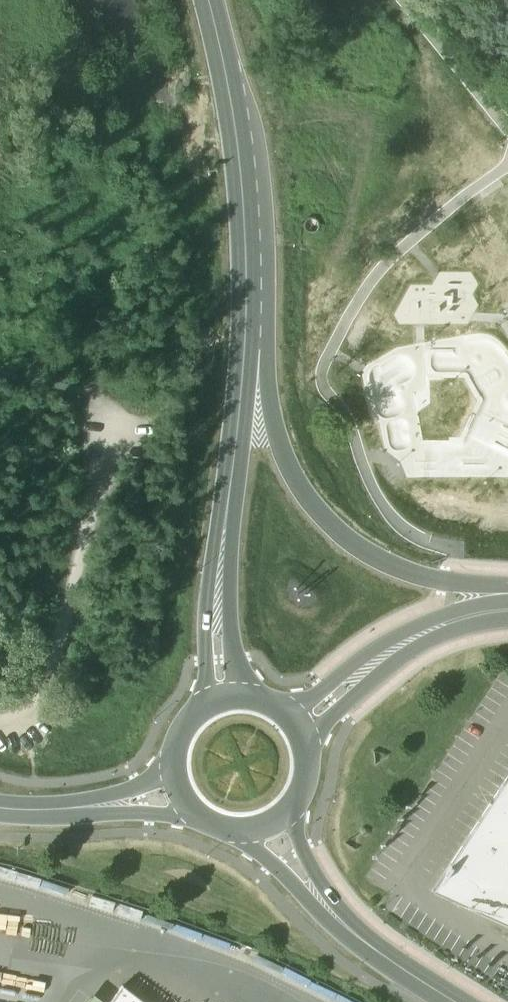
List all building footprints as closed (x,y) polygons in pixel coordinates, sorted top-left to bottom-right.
[(433,893),(507,927),(507,779),(433,893)] [(123,985),(110,1001),(146,1001),(123,985)] [(85,1001),(105,1001),(92,992),(85,1001)]
